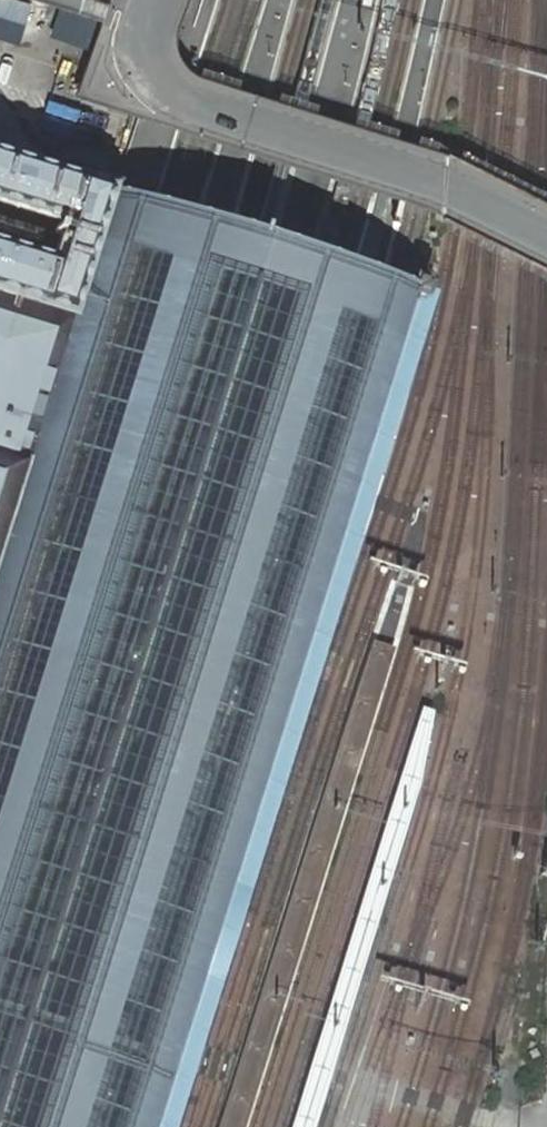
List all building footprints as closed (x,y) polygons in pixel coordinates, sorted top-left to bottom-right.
[(437,295),(418,289),(139,200),(127,196),(112,191),(0,156),(0,1126),(178,1126),(437,295)] [(330,860),(348,803),(395,649),(373,642),(278,939),(220,1126),(246,1126),(330,860)] [(356,996),(409,825),(421,779),(434,710),(422,707),(405,760),(320,1036),(291,1126),(315,1126),(356,996)]
